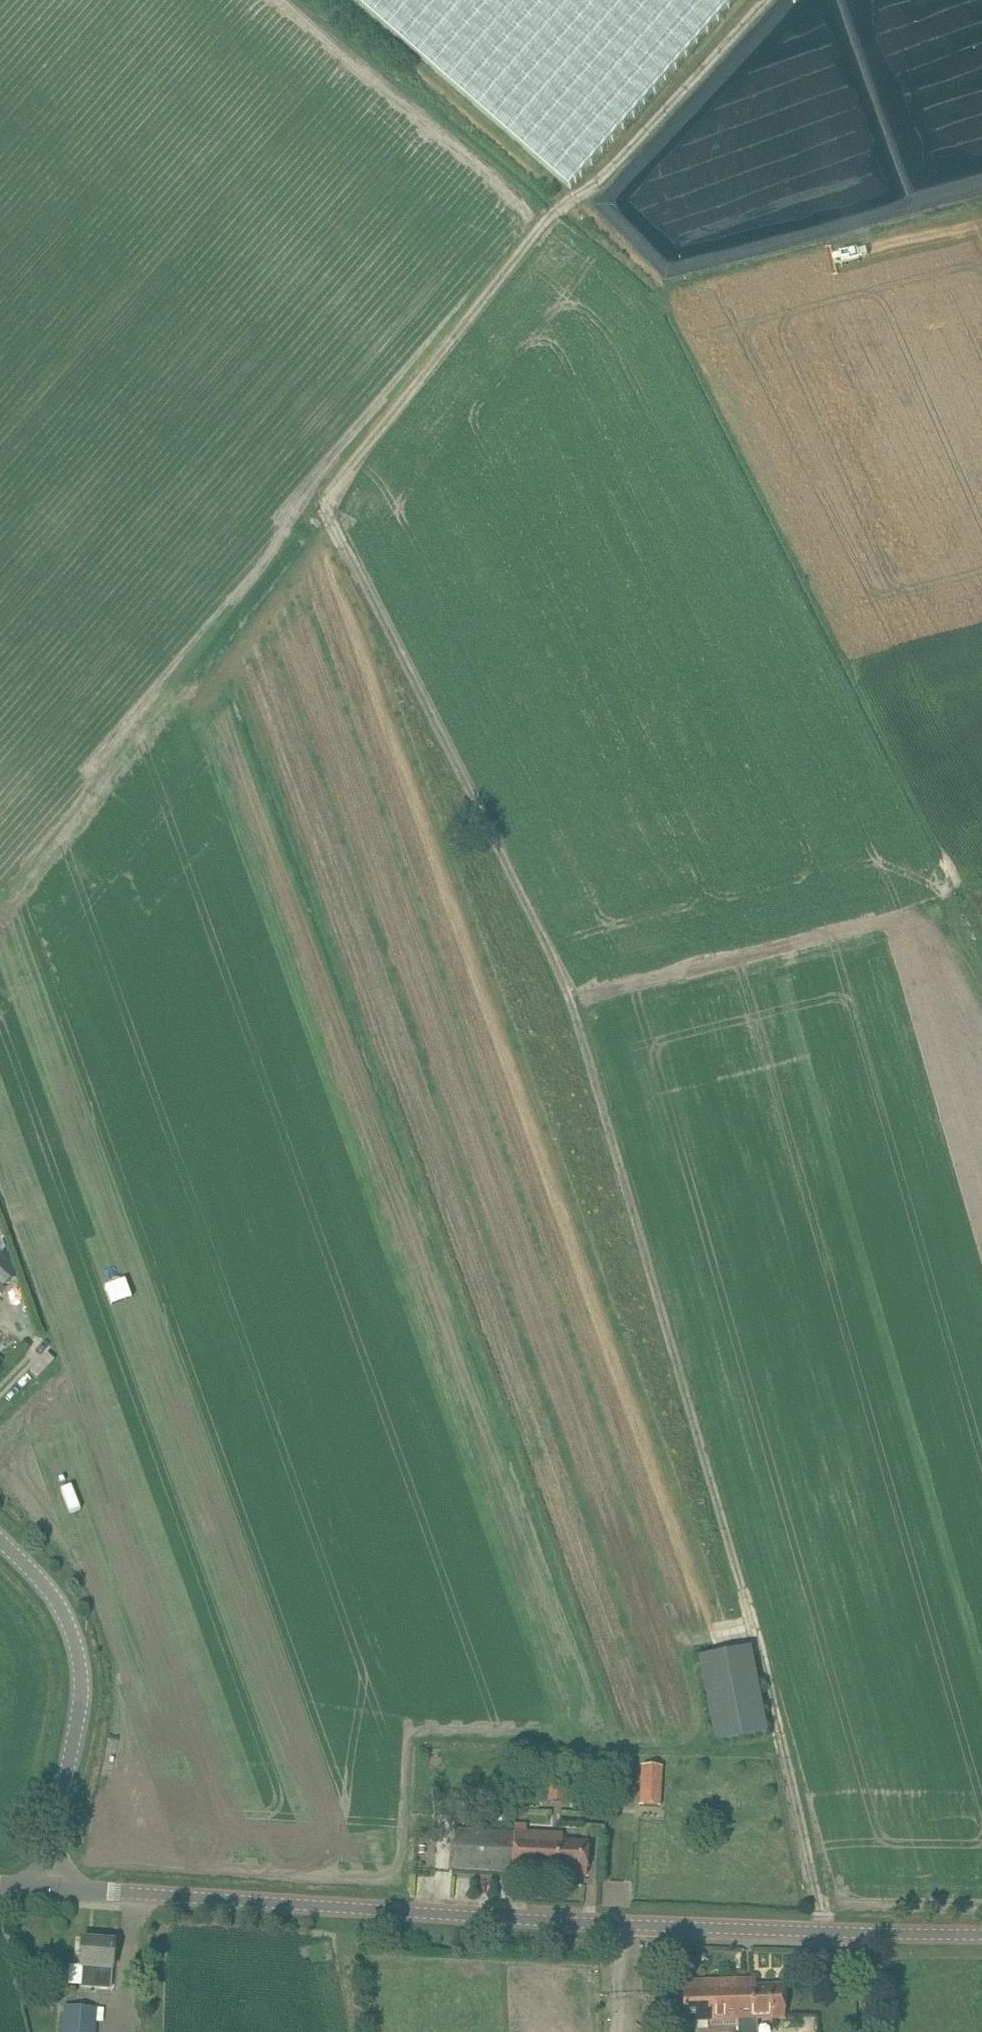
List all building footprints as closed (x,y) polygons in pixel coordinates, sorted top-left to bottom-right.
[(735,0),(355,0),(570,188),(735,0)] [(54,1360),(47,1354),(31,1371),(38,1377),(54,1360)] [(750,1648),(699,1658),(715,1743),(767,1733),(750,1648)] [(638,1806),(661,1806),(662,1767),(639,1766),(638,1806)] [(514,1832),(475,1830),(455,1829),(453,1868),(512,1872),(586,1876),(588,1843),(562,1841),(562,1834),(514,1832)] [(110,1989),(114,1942),(81,1940),(79,1967),(83,1967),(82,1987),(110,1989)] [(737,1980),(683,1982),(685,2022),(736,2020),(736,2028),(739,2028),(737,1980)] [(737,1980),(739,2028),(739,2031),(754,2031),(754,2020),(785,2019),(784,2005),(783,1985),(756,1986),(756,1980),(737,1980)] [(63,2031),(95,2031),(97,2008),(65,2006),(63,2031)]
